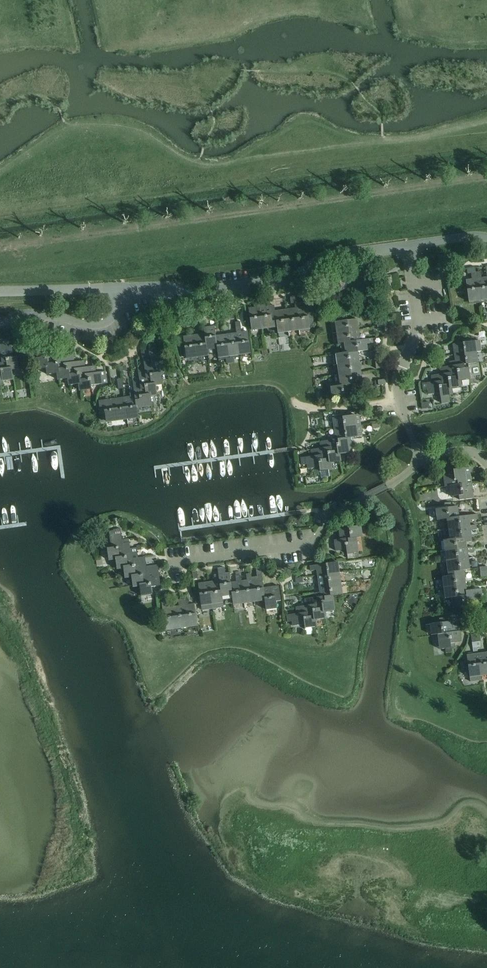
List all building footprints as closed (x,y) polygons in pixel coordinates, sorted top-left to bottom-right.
[(476,272),(479,300),(481,300),(486,299),(486,280),(486,276),(482,277),(481,271),(476,272)] [(471,278),(466,279),(469,302),(479,300),(476,272),(471,273),(471,278)] [(254,307),(248,308),(251,331),(263,329),(259,300),(254,301),(254,307)] [(264,300),(259,300),(263,329),(273,328),(273,322),(271,311),(270,305),(265,306),(264,300)] [(299,307),(296,307),(299,330),(302,330),(310,329),(310,325),(313,324),(312,318),(309,319),(308,313),(313,313),(312,305),(299,307)] [(286,309),(289,332),(290,332),(299,330),(296,307),(286,309)] [(202,308),(192,309),(193,317),(203,316),(202,308)] [(271,311),(273,322),(273,328),(277,327),(278,333),(289,332),(286,309),(275,310),(271,311)] [(233,311),(223,312),(224,319),(234,318),(233,311)] [(385,326),(384,316),(376,317),(377,327),(385,326)] [(358,318),(335,321),(336,331),(359,329),(358,318)] [(214,326),(205,327),(205,333),(207,350),(217,348),(215,335),(214,326)] [(241,326),(236,327),(236,332),(239,355),(251,353),(248,331),(242,332),(241,326)] [(359,329),(336,331),(337,342),(340,342),(360,339),(359,329)] [(236,332),(227,334),(230,357),(230,362),(231,362),(234,361),(234,356),(239,355),(236,332)] [(184,343),(180,343),(182,357),(186,356),(186,358),(197,357),(198,357),(208,356),(207,350),(205,333),(204,333),(194,334),(183,336),(184,343)] [(216,335),(215,335),(217,348),(218,358),(226,357),(226,362),(230,362),(230,357),(227,334),(225,334),(216,335)] [(360,339),(340,342),(340,343),(341,353),(358,351),(368,350),(367,344),(373,343),(373,337),(360,339)] [(480,340),(453,343),(454,353),(477,350),(481,350),(480,340)] [(0,342),(0,348),(1,352),(2,362),(7,361),(9,370),(12,370),(19,369),(17,356),(14,357),(12,345),(8,346),(7,341),(0,342)] [(156,346),(148,347),(149,357),(151,370),(156,369),(157,375),(162,374),(168,374),(167,361),(163,362),(161,350),(157,350),(156,346)] [(42,357),(34,358),(36,369),(46,368),(45,363),(53,362),(52,358),(62,356),(61,350),(42,352),(42,357)] [(455,360),(449,361),(449,365),(468,363),(478,362),(477,350),(454,353),(455,360)] [(341,353),(336,354),(337,364),(360,361),(358,351),(341,353)] [(0,352),(0,374),(1,373),(2,381),(14,379),(12,370),(9,370),(7,361),(2,362),(1,352),(0,352)] [(53,362),(45,363),(46,368),(47,375),(57,373),(56,369),(64,367),(64,363),(72,362),(71,355),(62,356),(52,358),(53,362)] [(149,357),(143,358),(145,368),(146,381),(151,380),(151,386),(156,385),(163,384),(162,374),(157,375),(156,369),(151,370),(149,357)] [(384,367),(382,358),(375,359),(376,368),(384,367)] [(64,367),(56,369),(57,373),(57,380),(68,379),(67,374),(75,373),(75,368),(85,367),(84,360),(72,362),(64,363),(64,367)] [(360,361),(337,364),(338,375),(361,372),(360,361)] [(441,373),(431,375),(432,382),(441,380),(442,386),(451,384),(452,388),(462,387),(461,380),(471,379),(469,367),(468,367),(468,363),(449,365),(440,366),(441,373)] [(75,373),(67,374),(68,379),(69,385),(78,384),(78,379),(86,378),(85,374),(96,372),(95,365),(92,366),(85,367),(75,368),(75,373)] [(145,368),(138,369),(139,378),(141,392),(145,391),(146,397),(151,396),(158,395),(156,385),(151,386),(151,380),(146,381),(145,368)] [(86,378),(78,379),(78,384),(79,390),(92,389),(91,385),(103,383),(107,383),(106,378),(107,378),(106,371),(96,372),(85,374),(86,378)] [(361,372),(338,375),(340,386),(353,384),(363,383),(361,372)] [(139,378),(133,379),(137,408),(141,408),(152,406),(151,396),(146,397),(145,391),(141,392),(139,378)] [(130,396),(125,397),(128,419),(139,418),(137,408),(133,379),(132,379),(134,389),(129,390),(130,396)] [(422,383),(423,391),(427,390),(428,394),(440,392),(442,407),(451,406),(450,395),(453,395),(452,388),(451,384),(442,386),(441,380),(432,382),(422,383)] [(340,386),(333,386),(334,397),(335,402),(342,401),(349,400),(348,395),(355,394),(353,384),(340,386)] [(125,397),(112,399),(115,421),(128,419),(125,397)] [(103,400),(99,400),(100,407),(100,413),(105,412),(106,422),(115,421),(112,399),(103,400)] [(355,414),(332,417),(334,427),(361,423),(360,416),(356,417),(355,414)] [(334,434),(329,435),(329,440),(351,437),(363,436),(361,423),(334,427),(334,434)] [(329,440),(320,441),(321,447),(330,446),(331,451),(340,450),(340,454),(353,452),(351,437),(329,440)] [(321,447),(310,449),(311,456),(322,454),(322,459),(331,458),(332,462),(341,461),(340,454),(340,450),(331,451),(330,446),(321,447)] [(311,456),(306,457),(307,464),(307,467),(307,468),(319,467),(320,471),(329,469),(330,469),(332,469),(332,462),(331,458),(322,459),(322,454),(311,456)] [(445,486),(449,486),(459,483),(467,482),(465,467),(459,468),(459,463),(453,464),(454,473),(443,475),(445,486)] [(472,482),(467,482),(459,483),(449,486),(451,496),(461,495),(462,499),(474,497),(472,482)] [(445,507),(435,508),(437,519),(446,517),(459,516),(458,505),(451,506),(451,502),(445,503),(445,507)] [(459,516),(446,517),(448,528),(471,525),(470,520),(475,519),(475,514),(459,516)] [(340,527),(341,538),(357,537),(364,536),(362,524),(352,526),(351,521),(345,522),(346,527),(340,527)] [(471,525),(448,528),(449,539),(472,535),(471,530),(477,529),(476,524),(471,525)] [(111,547),(107,548),(109,560),(116,559),(121,559),(119,548),(123,548),(122,539),(121,529),(113,530),(114,535),(109,535),(111,547)] [(449,539),(443,539),(445,550),(467,547),(467,542),(473,541),(472,535),(449,539)] [(359,552),(357,537),(341,538),(335,539),(336,551),(347,549),(348,558),(355,557),(354,553),(359,552)] [(121,559),(116,559),(117,569),(124,568),(129,567),(127,557),(131,557),(130,548),(129,538),(122,539),(123,548),(119,548),(121,559)] [(467,547),(445,550),(446,563),(469,560),(468,552),(474,551),(473,546),(467,547)] [(129,567),(124,568),(125,578),(132,577),(137,576),(135,566),(139,565),(138,557),(137,549),(137,547),(130,548),(131,557),(127,557),(129,567)] [(137,576),(132,577),(133,587),(140,586),(145,585),(144,575),(148,574),(146,566),(145,556),(138,557),(139,565),(135,566),(137,576)] [(469,560),(446,563),(448,575),(460,574),(460,570),(464,569),(470,569),(469,560)] [(338,561),(310,565),(310,570),(316,570),(317,576),(340,572),(338,561)] [(145,585),(140,586),(141,596),(152,594),(151,587),(156,586),(161,585),(158,564),(153,565),(146,566),(148,574),(144,575),(145,585)] [(225,567),(218,568),(219,570),(223,601),(233,600),(230,582),(229,572),(226,573),(225,567)] [(448,575),(442,576),(444,587),(466,584),(464,569),(460,570),(460,574),(448,575)] [(214,581),(209,581),(212,604),(223,602),(223,601),(219,570),(213,571),(214,581)] [(257,578),(252,579),(255,601),(265,600),(263,587),(264,587),(262,572),(257,572),(257,578)] [(340,572),(317,576),(318,586),(341,582),(340,572)] [(247,580),(242,580),(245,603),(255,601),(252,579),(251,573),(246,574),(247,580)] [(231,582),(230,582),(233,600),(233,604),(245,603),(242,580),(241,574),(235,575),(236,581),(231,582)] [(209,581),(198,583),(202,609),(213,607),(212,604),(209,581)] [(319,592),(313,593),(314,597),(333,594),(343,593),(341,582),(318,586),(319,592)] [(466,584),(444,587),(445,598),(451,597),(480,593),(479,588),(472,589),(467,590),(466,584)] [(264,587),(263,587),(265,600),(266,610),(277,608),(277,605),(276,601),(281,600),(281,597),(280,590),(275,591),(274,586),(264,587)] [(480,593),(451,597),(453,608),(475,605),(475,599),(481,598),(480,593)] [(314,597),(304,598),(305,605),(313,604),(314,609),(325,608),(325,612),(335,610),(334,599),(333,594),(314,597)] [(178,605),(173,606),(176,629),(182,628),(187,627),(183,598),(178,599),(179,605),(178,605)] [(188,598),(183,598),(187,627),(198,625),(194,603),(189,603),(188,598)] [(167,601),(161,601),(166,630),(176,629),(173,606),(168,607),(167,601)] [(305,605),(297,606),(298,613),(305,612),(306,617),(316,615),(317,620),(326,619),(325,612),(325,608),(314,609),(313,604),(305,605)] [(298,613),(288,614),(289,621),(292,621),(293,625),(304,624),(305,628),(318,627),(317,620),(316,615),(306,617),(305,612),(298,613)] [(431,635),(437,634),(454,631),(453,621),(446,621),(446,617),(439,618),(440,622),(430,624),(431,635)] [(440,649),(445,648),(446,652),(452,651),(451,647),(451,643),(462,641),(460,630),(454,631),(437,634),(440,649)] [(480,633),(471,634),(473,647),(480,646),(480,641),(481,641),(480,633)] [(477,653),(480,675),(482,675),(486,674),(486,651),(479,653),(477,653)] [(468,660),(463,661),(464,669),(469,668),(471,681),(481,679),(480,675),(477,653),(467,654),(468,660)]
